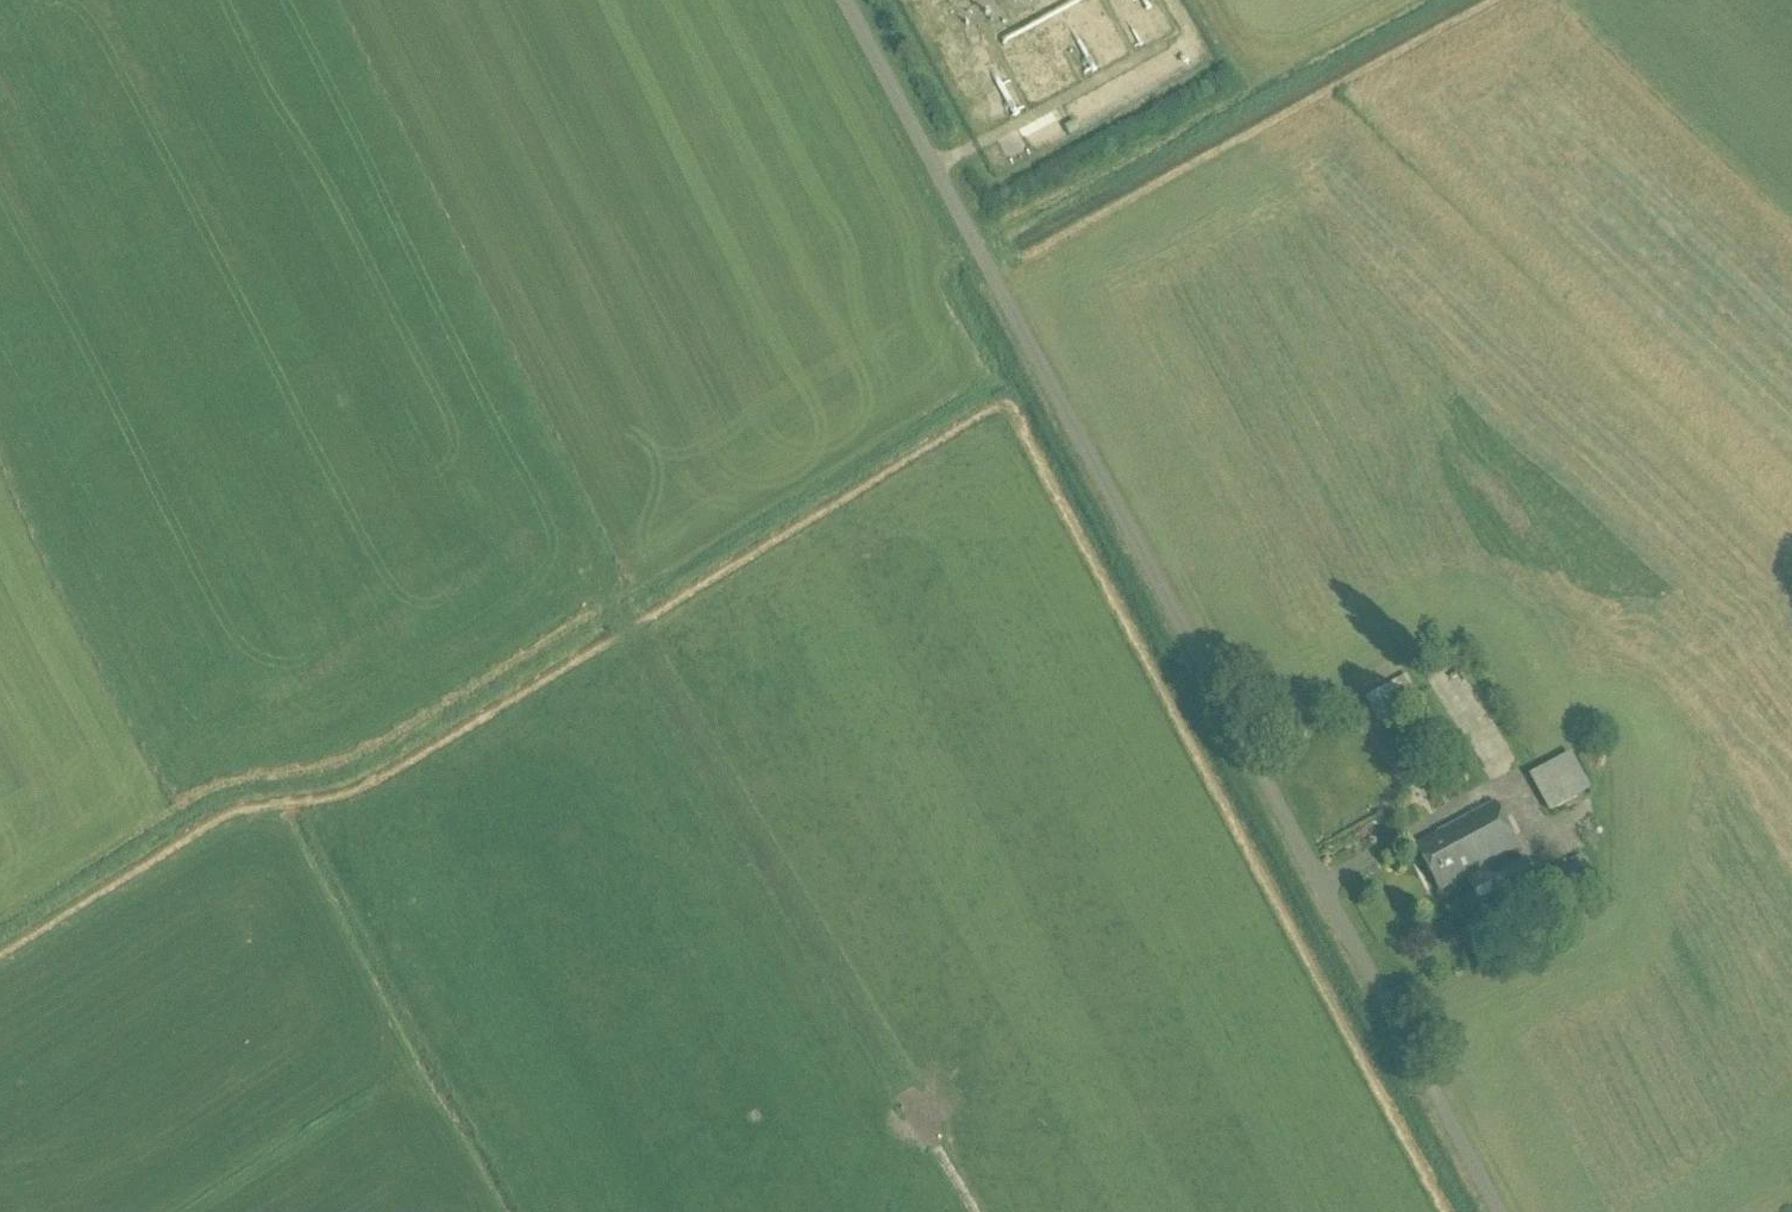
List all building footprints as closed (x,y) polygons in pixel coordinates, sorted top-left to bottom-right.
[(1076,52),(1095,79),(1107,70),(1088,43),(1076,52)] [(1051,88),(1062,87),(1060,66),(1047,67),(1046,53),(1035,54),(1037,80),(1028,80),(1030,104),(1052,102),(1051,88)] [(1032,112),(1019,77),(1007,82),(1019,117),(1032,112)] [(1066,127),(1071,136),(1081,130),(1075,121),(1066,127)] [(1380,728),(1421,706),(1412,689),(1371,710),(1380,728)] [(1549,815),(1592,791),(1571,754),(1528,778),(1549,815)] [(1432,801),(1457,789),(1447,770),(1422,782),(1432,801)] [(1493,883),(1484,869),(1520,850),(1496,804),(1414,847),(1439,893),(1465,879),(1479,902),(1495,893),(1490,885),(1493,883)]
